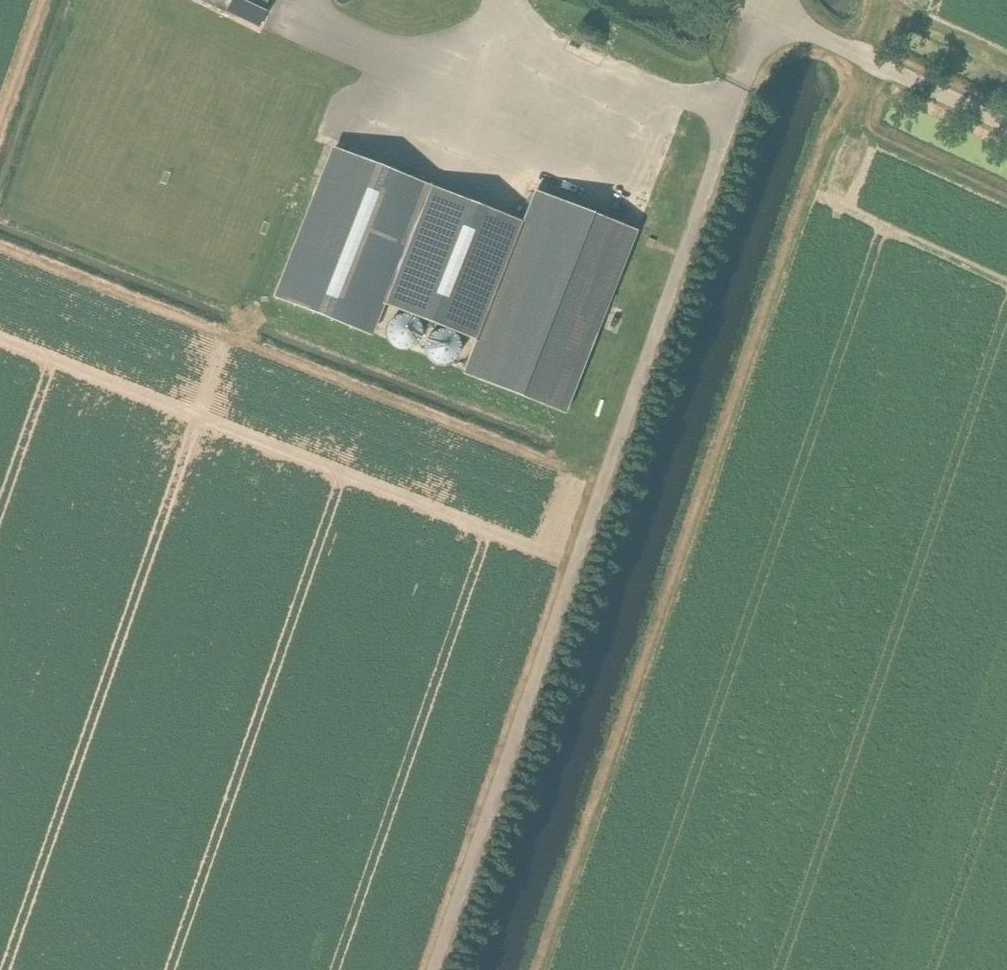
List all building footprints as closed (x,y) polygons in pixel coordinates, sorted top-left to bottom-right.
[(259,29),(273,0),(199,0),(259,29)] [(581,29),(577,36),(589,42),(593,34),(581,29)] [(534,194),(523,223),(334,150),(276,297),(369,334),(381,303),(477,340),(464,372),(562,410),(632,232),(534,194)] [(392,352),(399,355),(407,354),(414,351),(418,344),(419,336),(417,329),(412,323),(405,320),(397,321),(390,324),(385,331),(384,339),(386,346),(392,352)] [(429,367),(436,370),(444,369),(451,366),(456,359),(457,351),(455,344),(449,338),(442,335),(434,336),(427,340),(423,346),(422,354),(424,361),(429,367)]
